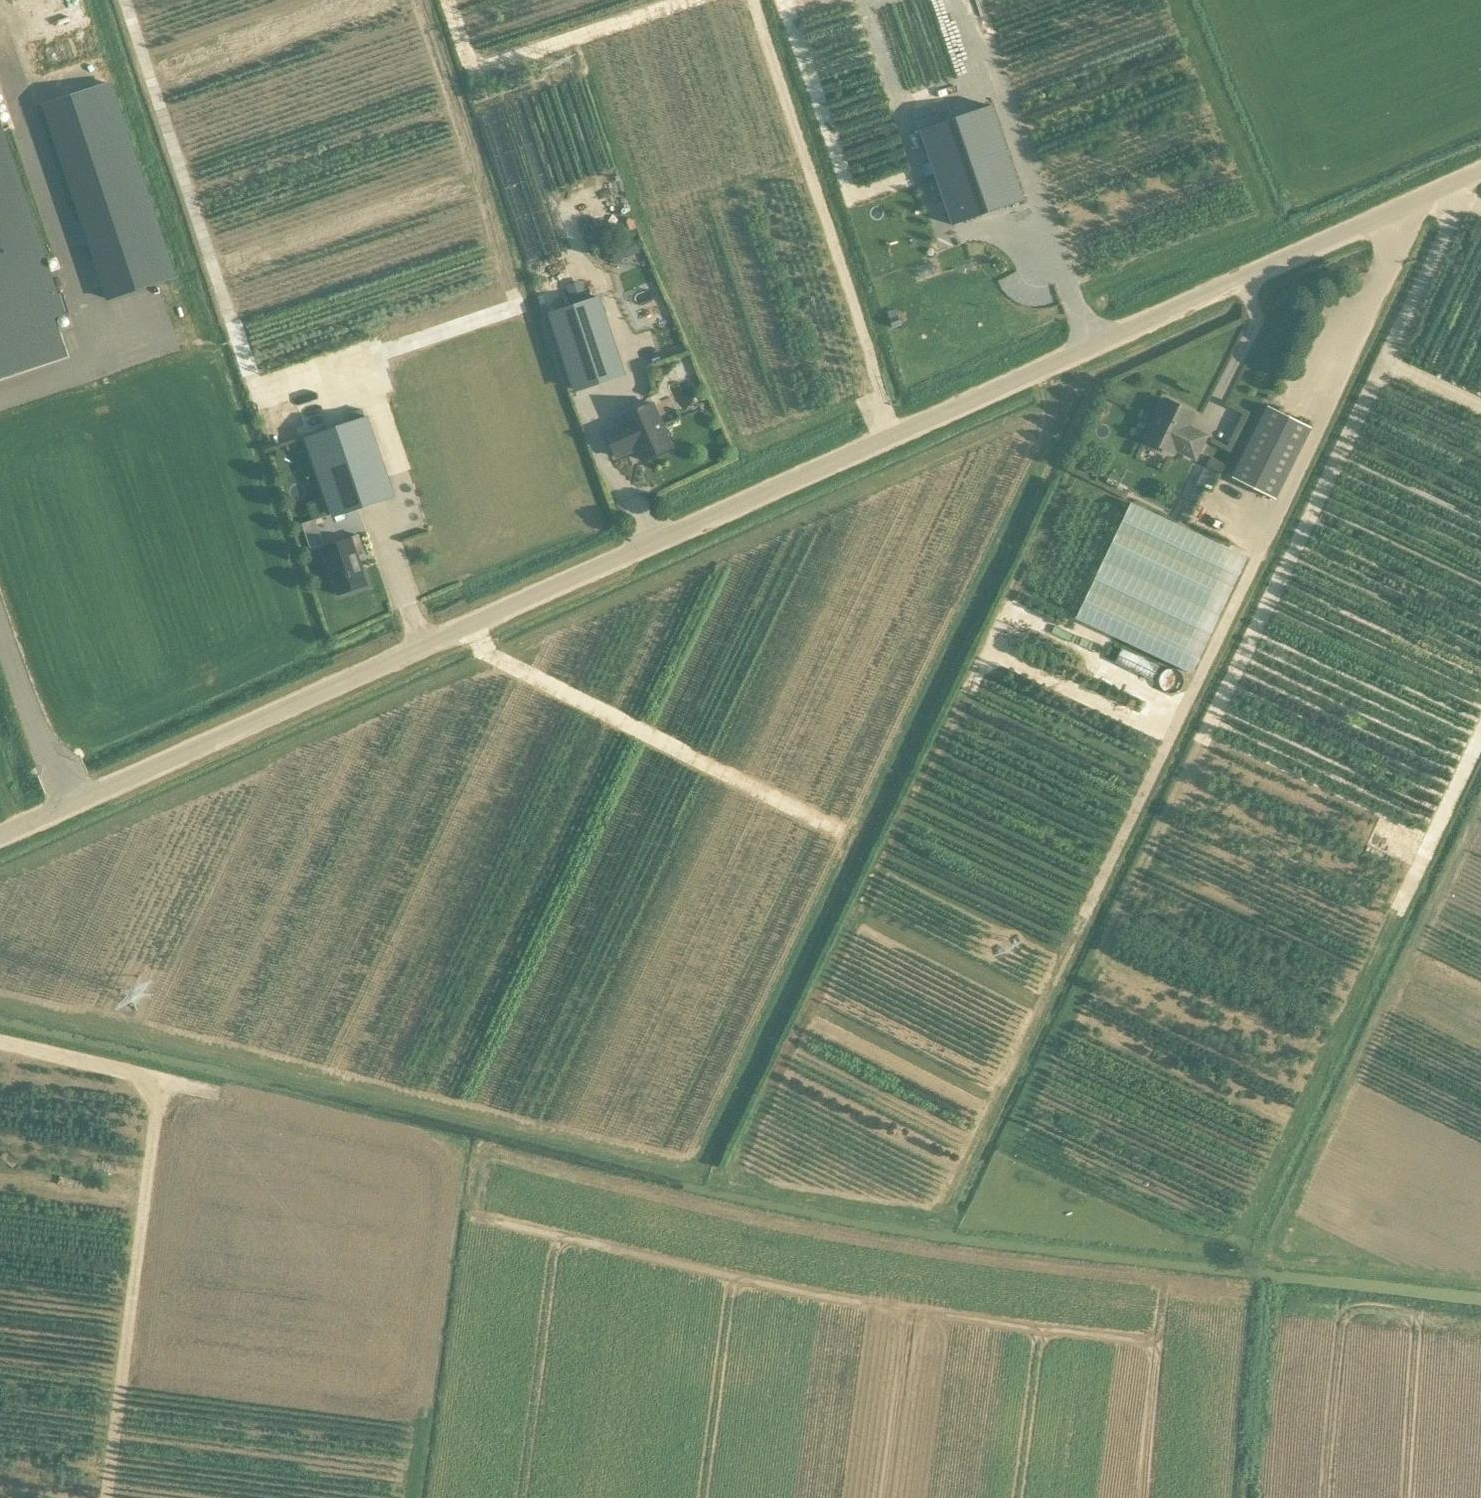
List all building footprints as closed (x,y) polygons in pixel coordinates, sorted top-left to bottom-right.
[(110,83),(45,105),(110,299),(174,277),(110,83)] [(991,105),(920,130),(953,225),(1024,200),(991,105)] [(36,366),(42,363),(48,358),(53,352),(56,346),(58,338),(58,331),(54,317),(69,312),(63,291),(47,296),(0,155),(0,378),(36,366)] [(937,186),(923,189),(932,229),(945,226),(937,186)] [(634,239),(625,243),(630,254),(639,250),(634,239)] [(582,282),(568,287),(573,302),(587,298),(582,282)] [(550,315),(574,389),(623,373),(599,299),(550,315)] [(1195,430),(1194,431),(1187,428),(1194,413),(1165,398),(1145,438),(1174,453),(1176,449),(1195,459),(1207,436),(1195,430)] [(670,446),(650,403),(620,416),(623,423),(605,432),(617,459),(636,451),(639,459),(670,446)] [(1311,427),(1268,405),(1232,477),(1275,499),(1311,427)] [(394,494),(369,416),(307,437),(333,514),(394,494)] [(1204,468),(1179,520),(1186,524),(1206,483),(1213,486),(1218,475),(1204,468)] [(1130,503),(1075,618),(1192,674),(1247,558),(1130,503)] [(359,535),(322,547),(338,595),(368,586),(358,555),(365,553),(359,535)]
